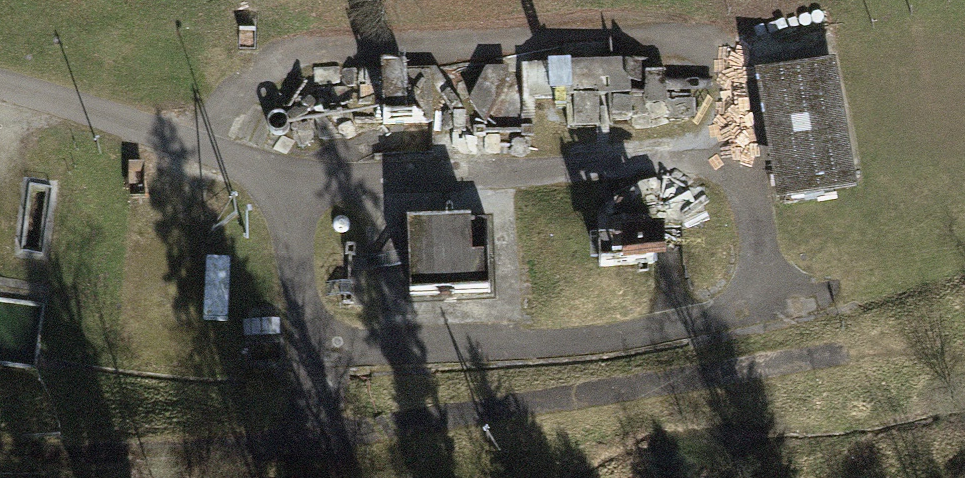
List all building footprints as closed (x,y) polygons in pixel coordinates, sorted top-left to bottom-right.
[(834,55),(754,68),(775,196),(855,183),(834,55)] [(514,65),(516,152),(614,150),(613,124),(612,80),(611,63),(514,65)] [(251,104),(252,147),(292,146),(292,119),(381,117),(379,67),(286,72),(251,104)] [(446,67),(379,67),(381,117),(379,126),(421,125),(423,156),(437,153),(449,124),(446,67)] [(507,67),(478,71),(460,102),(473,133),(507,67)] [(694,77),(612,80),(613,124),(696,121),(694,77)] [(618,205),(601,205),(602,262),(657,262),(657,226),(700,226),(700,190),(676,190),(676,179),(640,179),(618,193),(618,205)] [(404,219),(405,291),(490,290),(489,218),(404,219)] [(225,265),(198,265),(196,328),(225,328),(225,265)]
